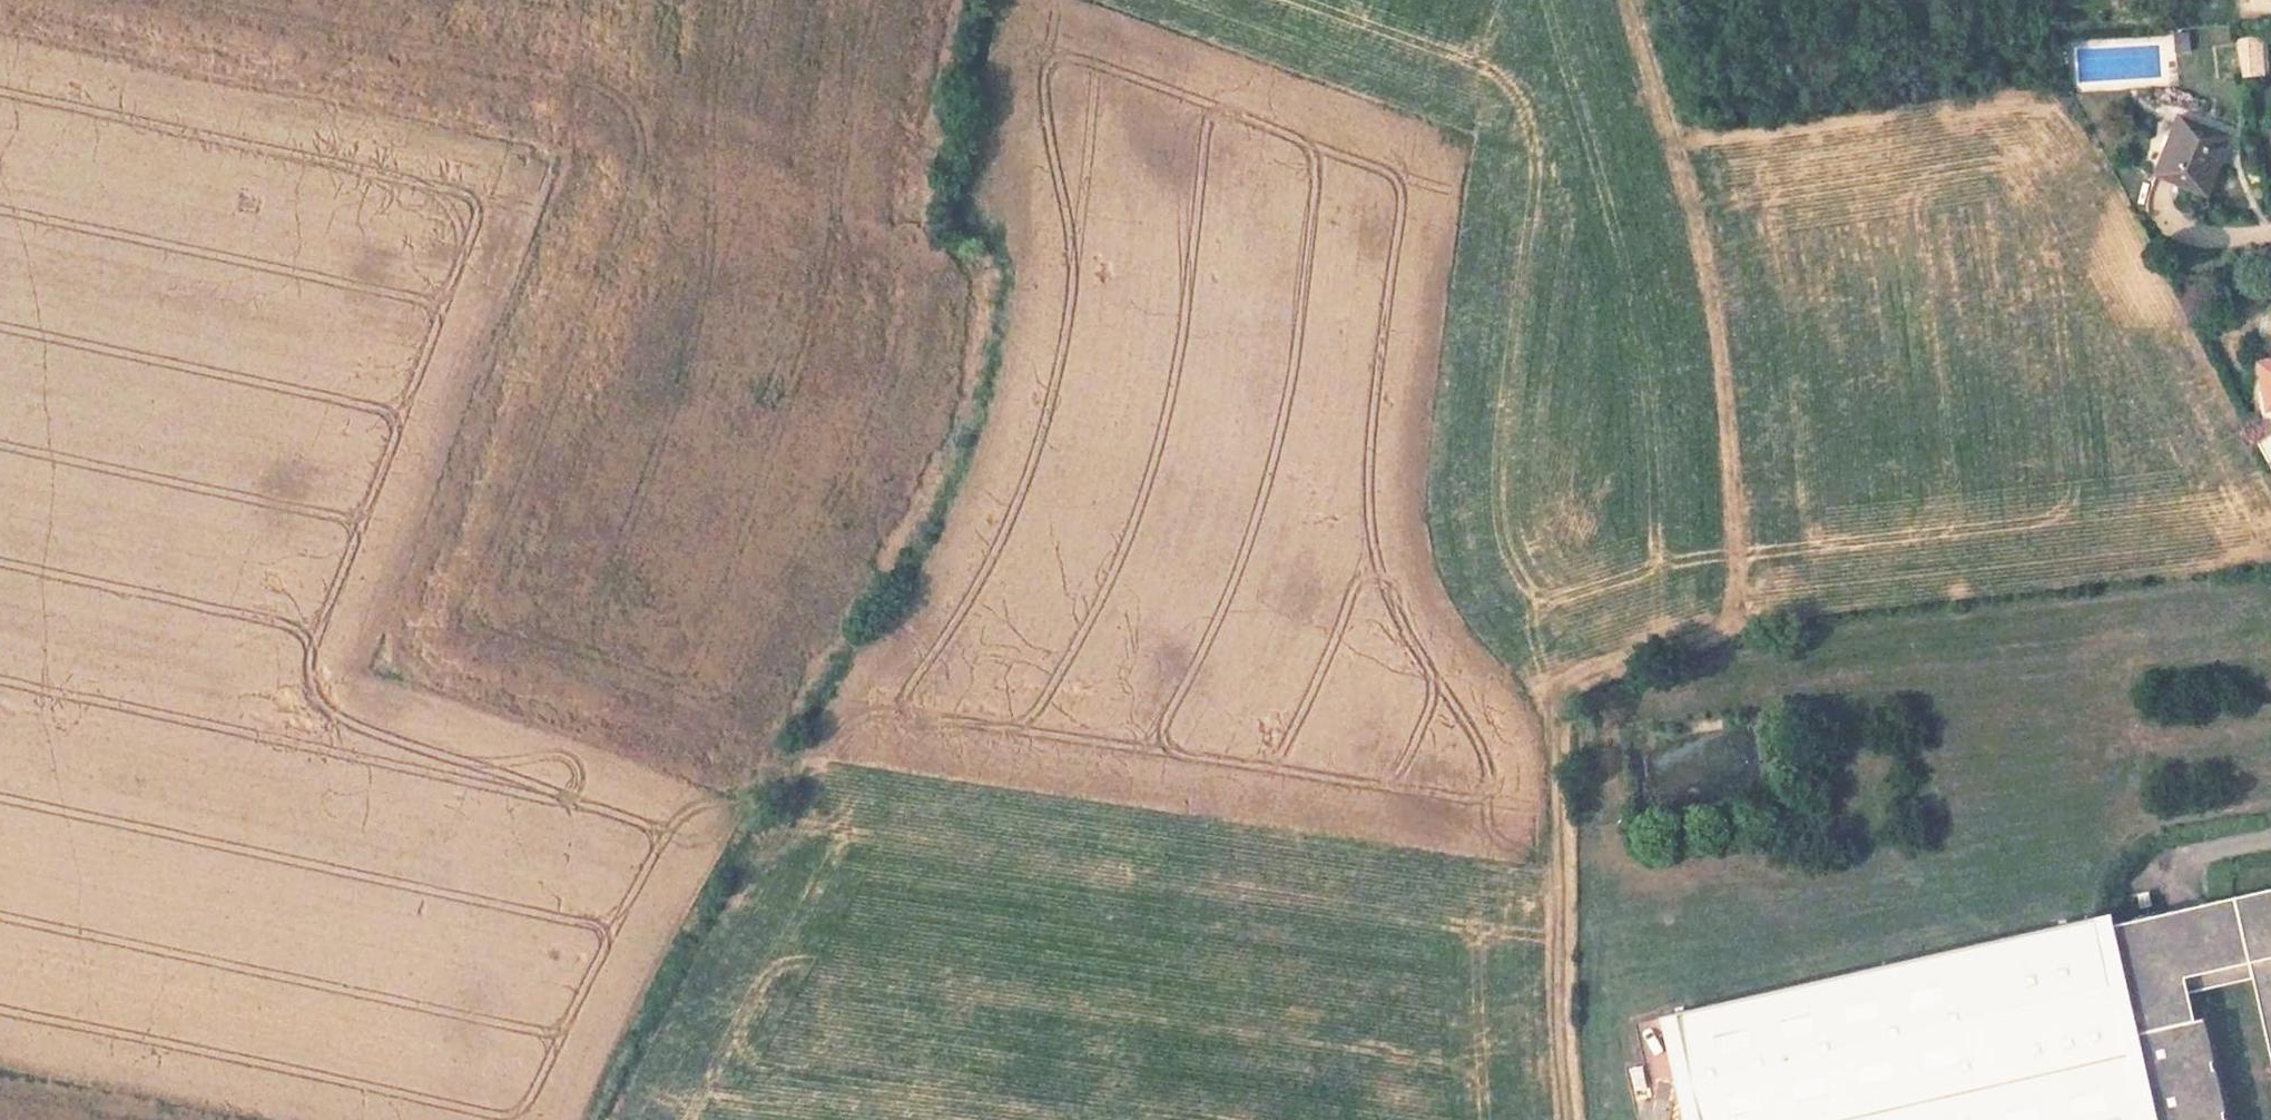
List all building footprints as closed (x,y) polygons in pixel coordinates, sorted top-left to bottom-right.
[(2236,36),(2239,76),(2265,74),(2262,34),(2236,36)] [(2231,137),(2179,115),(2155,175),(2207,196),(2231,137)] [(2270,408),(2270,363),(2261,365),(2269,408),(2270,408)] [(2113,925),(2110,913),(1673,1013),(1697,1119),(2228,1119),(2227,1118),(2224,1119),(2223,1112),(2226,1112),(2216,1068),(2213,1069),(2211,1063),(2214,1062),(2204,1018),(2194,1020),(2188,990),(2252,975),(2270,1061),(2270,889),(2113,925)] [(1673,1013),(1661,1016),(1684,1119),(1697,1119),(1673,1013)]
